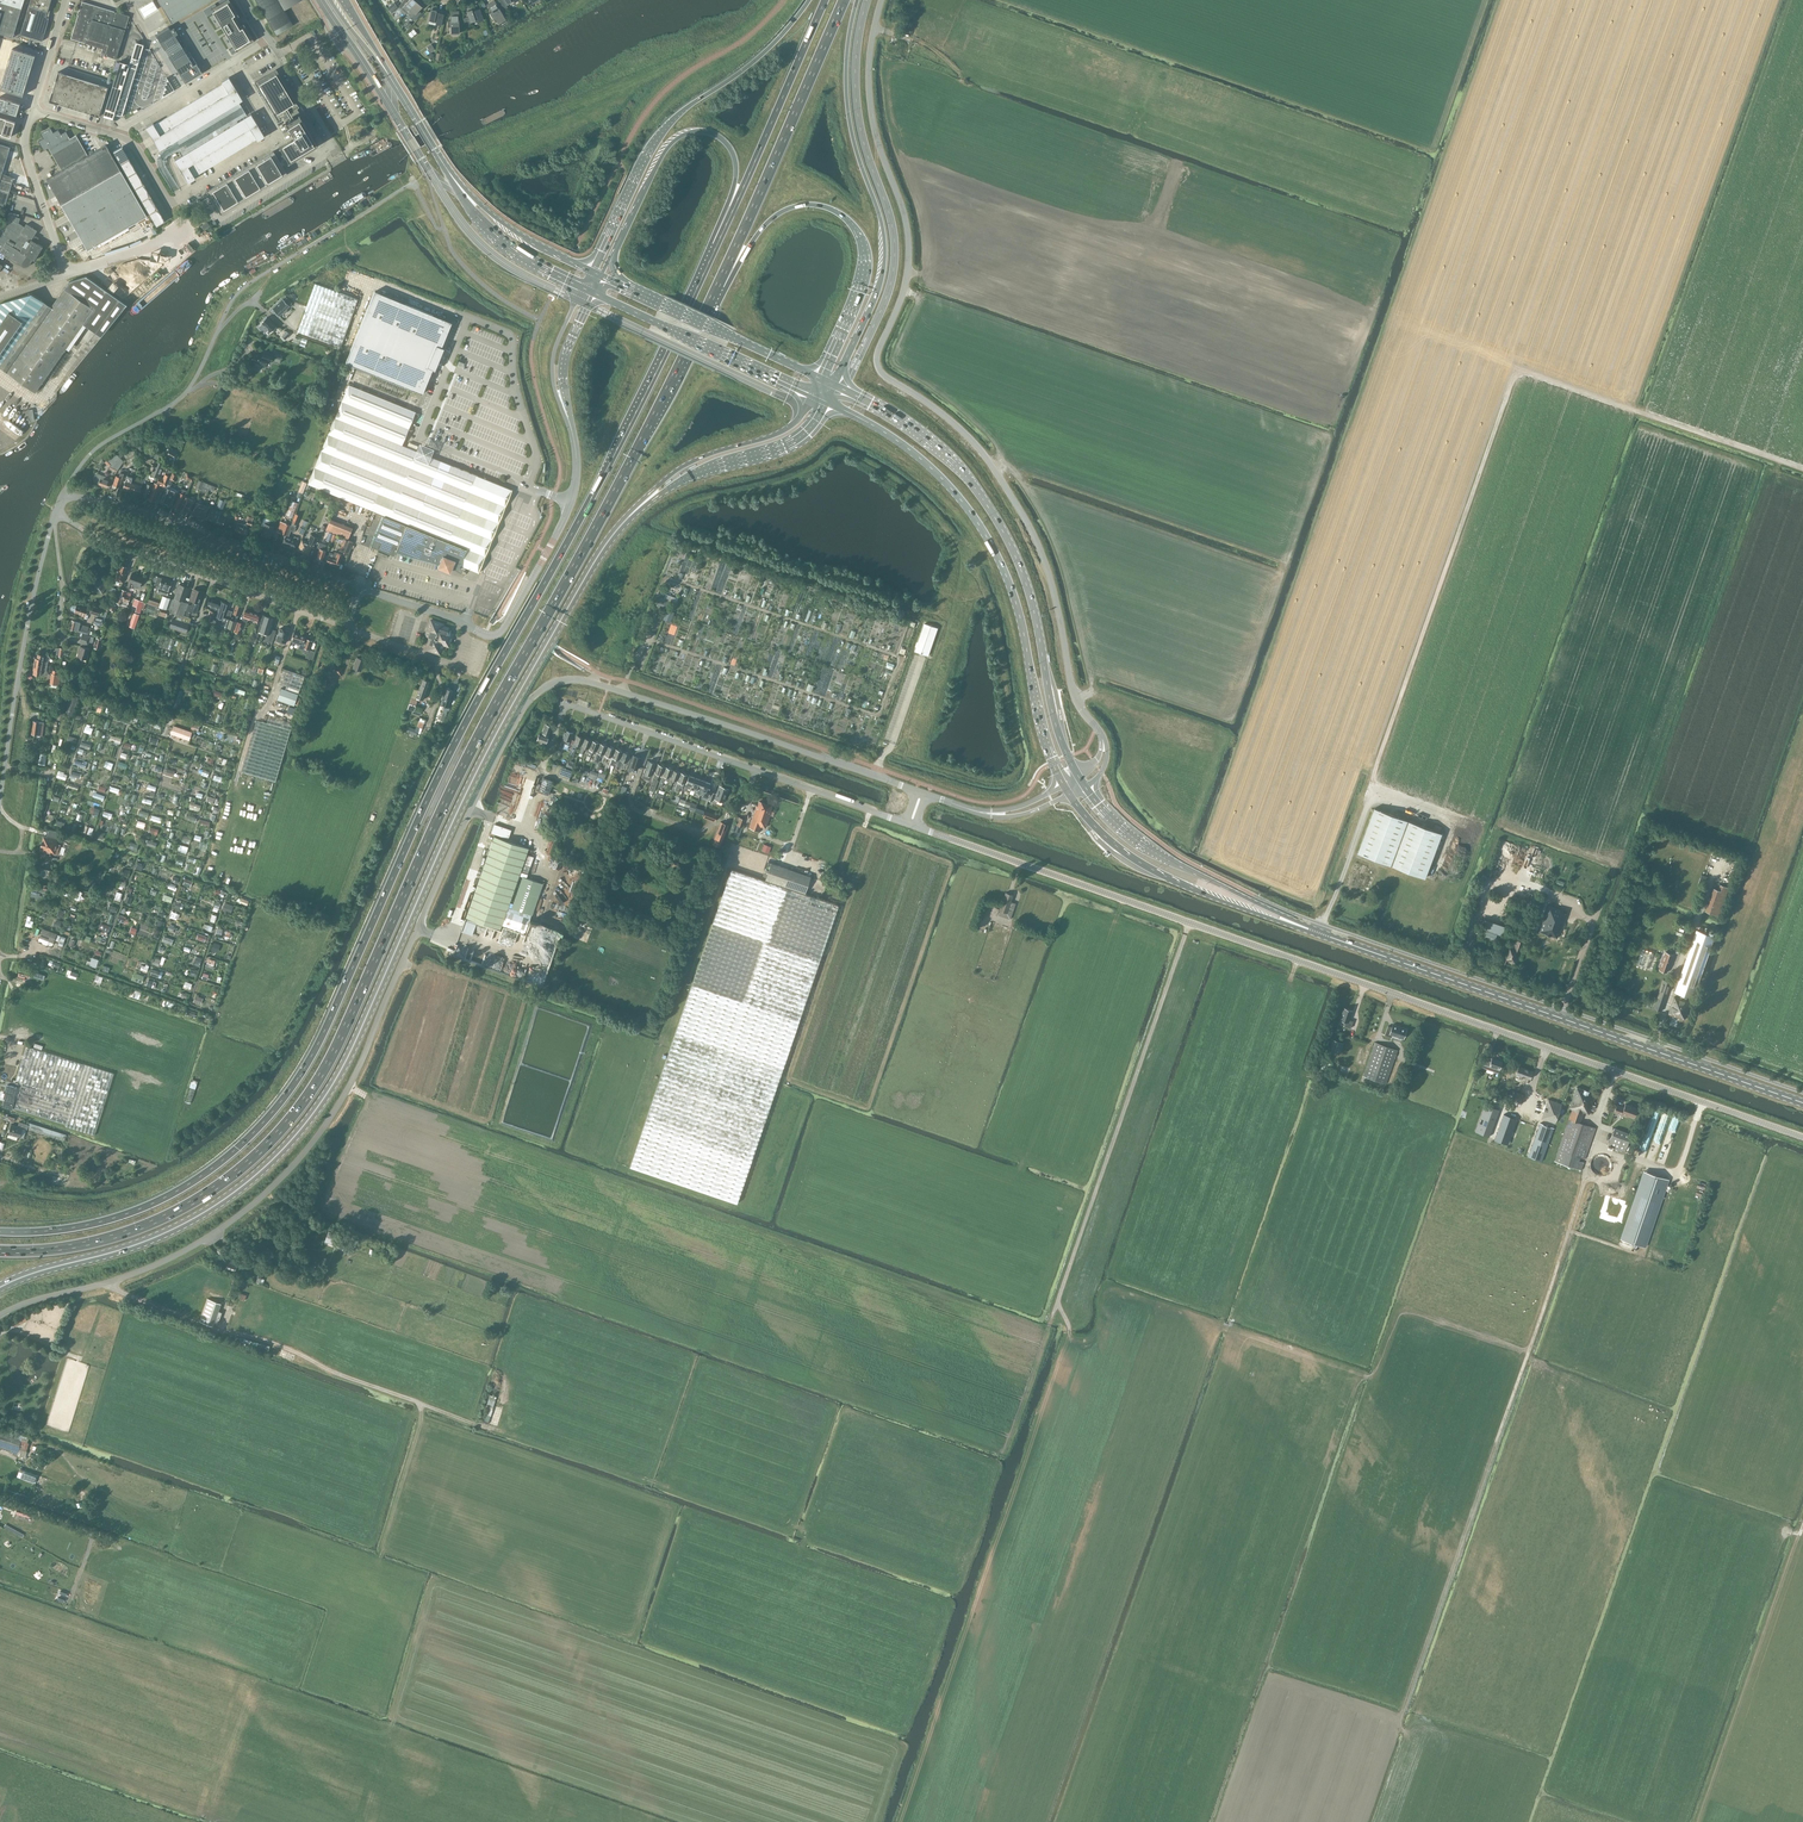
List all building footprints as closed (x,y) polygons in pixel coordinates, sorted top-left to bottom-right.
[(13,38),(24,0),(0,0),(0,34),(13,38)] [(51,2),(51,0),(31,0),(20,34),(42,41),(48,24),(52,2),(51,2)] [(139,8),(144,16),(158,8),(153,0),(139,8)] [(212,0),(158,0),(172,22),(171,23),(172,24),(173,23),(212,0)] [(235,21),(236,20),(235,19),(239,16),(230,0),(226,0),(211,9),(237,51),(254,41),(244,23),(240,26),(239,24),(238,25),(237,24),(236,22),(235,21)] [(276,34),(293,24),(284,10),(301,0),(256,0),(276,34)] [(417,0),(409,0),(408,1),(407,0),(405,0),(399,6),(402,9),(402,8),(408,13),(410,10),(418,1),(417,0)] [(499,8),(495,0),(494,1),(488,5),(487,5),(492,13),(490,14),(493,19),(495,18),(498,24),(506,19),(502,13),(504,12),(505,12),(501,7),(499,8)] [(119,13),(82,1),(79,11),(77,15),(78,15),(71,39),(103,48),(102,54),(117,59),(130,16),(119,13)] [(410,10),(413,12),(411,14),(414,16),(412,18),(415,20),(421,13),(419,11),(423,6),(424,6),(418,1),(410,10)] [(436,24),(441,25),(444,14),(436,13),(437,11),(431,9),(429,21),(436,22),(436,24)] [(467,11),(471,22),(478,20),(478,22),(484,20),(480,9),(473,11),(472,10),(467,11)] [(458,12),(451,12),(450,12),(450,21),(448,21),(448,27),(451,27),(451,33),(460,33),(459,27),(461,26),(461,27),(462,27),(462,20),(461,20),(461,21),(459,21),(459,12),(458,12)] [(171,29),(169,26),(158,33),(188,82),(201,74),(173,28),(171,29)] [(120,61),(103,117),(113,120),(115,114),(122,117),(144,45),(136,42),(129,64),(120,61)] [(12,48),(11,54),(22,58),(24,52),(12,48)] [(24,52),(22,58),(33,61),(35,55),(24,52)] [(11,54),(9,60),(20,64),(22,58),(11,54)] [(22,58),(20,64),(32,67),(33,61),(22,58)] [(9,60),(7,66),(18,69),(20,64),(9,60)] [(20,64),(18,69),(30,73),(32,67),(20,64)] [(7,66),(5,72),(17,75),(18,69),(7,66)] [(18,69),(17,75),(28,79),(30,73),(18,69)] [(289,113),(291,112),(299,107),(276,69),(255,82),(260,92),(263,96),(269,106),(272,111),(278,120),(289,113)] [(5,72),(4,77),(15,81),(17,75),(5,72)] [(49,102),(99,117),(108,87),(58,72),(49,102)] [(17,75),(15,81),(26,84),(28,79),(17,75)] [(4,77),(2,83),(13,86),(15,81),(4,77)] [(222,81),(223,83),(155,125),(154,123),(146,127),(160,150),(243,100),(229,77),(222,81)] [(167,77),(160,99),(165,96),(165,95),(170,93),(175,90),(172,85),(171,86),(169,81),(167,77)] [(15,81),(13,86),(25,90),(26,84),(15,81)] [(0,89),(6,91),(11,92),(13,86),(2,83),(0,89)] [(13,86),(11,92),(23,96),(25,90),(13,86)] [(8,106),(9,104),(10,100),(0,97),(0,104),(8,106)] [(9,104),(8,106),(19,109),(20,103),(10,100),(9,104)] [(7,110),(6,112),(17,115),(19,109),(8,106),(7,110)] [(251,114),(175,160),(189,183),(196,178),(195,176),(257,139),(258,141),(265,136),(251,114)] [(295,118),(292,120),(287,123),(286,122),(285,122),(295,138),(279,148),(280,148),(281,148),(289,162),(288,163),(289,163),(318,145),(299,114),(299,115),(299,116),(295,118)] [(0,117),(0,134),(10,137),(15,122),(0,117)] [(41,133),(44,138),(39,141),(44,151),(49,148),(62,170),(47,179),(88,250),(147,216),(106,145),(88,155),(77,135),(70,139),(66,131),(61,134),(59,130),(54,132),(51,128),(41,133)] [(5,206),(14,178),(2,175),(10,147),(0,144),(0,204),(5,206)] [(113,151),(121,164),(130,159),(122,146),(113,151)] [(264,157),(260,159),(220,183),(216,186),(207,191),(221,214),(288,174),(274,151),(264,157)] [(121,164),(128,176),(137,171),(130,159),(121,164)] [(335,170),(313,183),(317,190),(339,177),(335,170)] [(128,176),(135,189),(144,184),(137,171),(128,176)] [(144,184),(135,189),(142,201),(151,196),(144,184)] [(368,188),(344,203),(347,208),(372,193),(368,188)] [(151,196),(142,201),(149,214),(158,209),(151,196)] [(294,196),(272,209),(276,216),(298,202),(294,196)] [(343,211),(340,206),(316,221),(319,226),(343,211)] [(158,209),(149,214),(157,226),(165,221),(158,209)] [(21,265),(25,268),(29,267),(33,260),(34,261),(43,247),(36,243),(39,238),(34,235),(37,231),(26,224),(24,227),(16,222),(18,217),(8,214),(7,219),(8,219),(0,231),(0,252),(20,265),(21,265)] [(243,227),(247,234),(268,221),(264,214),(243,227)] [(299,232),(274,247),(278,252),(302,237),(299,232)] [(195,240),(191,245),(195,248),(199,243),(195,240)] [(267,251),(243,266),(246,271),(270,256),(267,251)] [(35,392),(83,324),(101,337),(127,305),(86,276),(69,282),(64,288),(51,307),(31,294),(0,304),(0,367),(35,392)] [(358,299),(315,283),(306,308),(297,331),(341,347),(358,299)] [(423,394),(433,369),(435,370),(444,348),(442,347),(452,322),(375,291),(370,303),(351,350),(346,363),(423,394)] [(289,306),(289,305),(292,303),(287,298),(284,300),(283,299),(272,309),(279,316),(283,312),(284,314),(288,311),(286,309),(289,306)] [(276,327),(267,317),(261,323),(262,324),(259,327),(265,333),(268,331),(270,333),(276,327)] [(264,352),(262,356),(254,353),(251,361),(256,363),(256,365),(261,367),(262,365),(265,366),(267,361),(271,362),(273,355),(264,352)] [(335,417),(404,445),(417,411),(349,383),(335,417)] [(335,417),(308,484),(384,515),(371,546),(394,555),(395,554),(396,551),(397,552),(439,563),(438,566),(438,567),(439,568),(443,569),(445,570),(449,572),(450,572),(451,571),(452,568),(464,575),(467,568),(478,573),(492,539),(505,506),(512,489),(431,456),(417,451),(402,445),(335,417)] [(128,459),(136,455),(134,451),(132,448),(130,445),(123,449),(126,455),(128,459)] [(175,459),(178,454),(176,453),(177,451),(171,448),(169,451),(168,450),(167,452),(168,452),(167,455),(166,458),(174,462),(175,459)] [(118,456),(116,454),(117,454),(116,453),(107,461),(107,460),(111,465),(110,466),(110,467),(117,470),(118,470),(124,462),(120,458),(123,455),(120,453),(118,455),(119,456),(118,456)] [(139,459),(138,458),(136,455),(131,459),(134,463),(130,467),(136,470),(142,463),(139,459)] [(164,464),(157,461),(156,461),(151,474),(155,476),(158,477),(164,464)] [(169,479),(172,471),(167,469),(164,477),(163,479),(160,477),(157,484),(155,483),(148,500),(154,502),(161,485),(166,487),(169,479)] [(178,493),(172,490),(172,489),(175,481),(176,478),(178,474),(176,473),(172,471),(169,479),(166,487),(165,488),(166,488),(160,502),(172,506),(178,493)] [(108,488),(111,479),(97,473),(94,482),(99,484),(108,488)] [(120,487),(123,475),(124,474),(121,473),(119,477),(116,476),(113,485),(114,485),(115,486),(117,487),(118,486),(120,487)] [(143,483),(143,481),(127,475),(127,476),(125,482),(123,488),(140,493),(142,484),(143,483)] [(203,484),(204,482),(199,480),(196,487),(201,489),(203,484)] [(298,491),(302,493),(303,493),(307,483),(303,481),(298,491)] [(142,496),(148,498),(153,485),(147,483),(142,496)] [(186,492),(181,490),(180,493),(173,507),(179,509),(185,495),(186,492)] [(185,512),(191,498),(186,496),(180,509),(185,512)] [(332,507),(335,501),(327,498),(327,501),(325,504),(332,507)] [(220,499),(217,507),(222,510),(226,502),(220,499)] [(293,516),(298,503),(291,501),(286,514),(293,516)] [(210,505),(207,504),(206,506),(203,505),(197,502),(192,514),(194,514),(193,516),(198,518),(202,519),(202,518),(204,518),(210,505)] [(226,518),(220,516),(220,515),(221,512),(215,510),(215,511),(210,509),(206,519),(223,525),(226,518)] [(271,520),(270,520),(266,518),(264,519),(263,519),(261,524),(261,526),(262,527),(263,527),(261,533),(269,536),(273,526),(275,522),(271,520)] [(286,535),(290,525),(280,521),(276,531),(286,535)] [(244,535),(247,526),(238,523),(234,532),(244,535)] [(285,535),(283,541),(282,544),(294,548),(298,538),(295,536),(294,539),(289,537),(291,530),(294,531),(296,527),(296,525),(294,523),(292,523),(291,525),(290,525),(286,535),(286,536),(285,535)] [(319,538),(311,534),(310,536),(311,536),(308,543),(302,541),(298,550),(299,550),(299,552),(302,553),(303,552),(308,554),(311,546),(315,548),(319,538)] [(343,552),(347,554),(352,541),(346,539),(341,551),(341,552),(343,552)] [(326,545),(319,542),(317,548),(320,549),(316,558),(317,558),(318,559),(319,560),(320,559),(323,560),(326,551),(324,550),(326,545)] [(333,557),(329,556),(329,555),(326,554),(324,560),(327,561),(326,562),(331,564),(333,565),(338,567),(343,555),(335,552),(333,557)] [(123,583),(125,578),(124,578),(123,577),(125,574),(127,567),(121,565),(118,571),(117,571),(114,580),(117,581),(117,580),(122,582),(123,583)] [(488,622),(489,623),(489,622),(493,618),(498,609),(521,570),(520,570),(495,611),(488,622)] [(504,614),(503,615),(504,616),(506,615),(509,608),(526,572),(525,572),(504,614)] [(135,576),(136,574),(132,573),(129,582),(127,587),(130,588),(131,586),(132,583),(135,585),(135,586),(135,587),(138,588),(140,588),(143,578),(138,576),(138,577),(135,576)] [(86,588),(103,594),(108,581),(91,574),(86,588)] [(162,578),(157,577),(155,585),(158,586),(159,586),(157,592),(163,594),(163,592),(168,594),(172,581),(162,578)] [(179,584),(170,611),(183,616),(188,603),(183,602),(186,597),(190,588),(179,584)] [(130,597),(125,595),(126,591),(121,589),(120,595),(119,596),(116,595),(116,597),(114,600),(113,600),(109,609),(112,610),(112,611),(114,612),(115,610),(114,610),(114,609),(116,605),(116,603),(117,603),(118,601),(128,604),(130,597)] [(190,600),(199,603),(203,592),(194,589),(190,600)] [(678,599),(666,594),(664,598),(677,603),(678,599)] [(168,604),(170,598),(163,596),(159,607),(166,609),(168,604)] [(224,616),(228,604),(221,602),(220,605),(219,604),(220,601),(210,597),(208,603),(220,607),(219,610),(218,614),(224,616)] [(656,605),(668,609),(670,601),(659,597),(656,605)] [(144,602),(143,601),(139,600),(135,599),(133,605),(137,607),(135,612),(137,612),(136,614),(139,615),(144,602)] [(190,611),(196,613),(199,604),(193,602),(192,604),(189,603),(190,601),(189,600),(186,610),(185,615),(189,616),(190,611)] [(71,606),(70,608),(71,610),(75,611),(75,612),(82,615),(81,618),(85,619),(88,609),(77,605),(77,606),(73,605),(71,606)] [(237,618),(238,618),(242,607),(236,605),(233,614),(237,615),(237,618)] [(104,616),(106,617),(108,612),(104,611),(103,611),(102,610),(101,609),(92,607),(90,613),(96,614),(99,615),(104,616)] [(663,619),(670,622),(674,612),(667,609),(663,619)] [(247,618),(257,622),(259,615),(246,610),(242,620),(246,622),(247,618)] [(103,619),(104,616),(99,615),(96,614),(94,623),(93,623),(94,623),(102,625),(103,622),(103,621),(103,619)] [(178,615),(176,619),(189,624),(191,619),(184,616),(183,617),(178,615)] [(264,615),(263,615),(258,631),(264,633),(269,617),(264,615)] [(229,619),(224,617),(220,626),(226,629),(229,619)] [(275,619),(269,617),(264,633),(267,634),(266,637),(268,638),(267,641),(272,643),(276,631),(273,631),(271,630),(275,619)] [(176,619),(173,618),(170,627),(186,633),(189,624),(176,619)] [(236,621),(230,619),(227,628),(234,629),(236,621)] [(78,631),(80,632),(87,634),(90,634),(91,631),(92,628),(89,627),(89,626),(80,624),(80,622),(72,620),(70,628),(72,629),(73,630),(73,629),(78,630),(78,631)] [(427,643),(430,644),(427,650),(440,654),(442,648),(445,649),(446,646),(449,647),(453,637),(453,636),(452,634),(451,634),(450,633),(451,630),(449,629),(449,628),(443,626),(444,624),(431,620),(428,629),(427,629),(426,632),(427,632),(426,635),(429,636),(427,643)] [(925,624),(915,651),(928,656),(938,628),(925,624)] [(214,631),(218,633),(224,635),(225,630),(220,628),(216,626),(214,631)] [(277,640),(286,643),(289,631),(285,630),(285,629),(284,628),(282,627),(281,628),(280,628),(277,640)] [(303,648),(309,650),(310,648),(312,641),(306,639),(306,640),(304,639),(305,636),(294,633),(291,641),(300,644),(299,648),(303,649),(303,648)] [(80,643),(88,645),(91,636),(83,634),(80,643)] [(554,649),(554,648),(555,648),(556,648),(559,648),(561,649),(589,665),(589,663),(556,644),(551,653),(585,672),(586,670),(558,654),(556,653),(554,650),(554,649)] [(80,646),(78,657),(87,659),(89,649),(80,646)] [(307,653),(306,658),(313,660),(315,652),(315,651),(309,650),(307,653)] [(46,676),(47,666),(48,663),(48,660),(49,660),(51,658),(48,655),(45,657),(44,656),(44,655),(38,654),(37,658),(35,658),(34,664),(33,670),(34,670),(33,674),(46,676)] [(353,667),(353,668),(352,671),(356,673),(357,669),(361,670),(365,659),(356,656),(353,667)] [(335,665),(333,672),(340,675),(343,667),(335,665)] [(279,683),(299,690),(305,676),(284,669),(279,683)] [(52,677),(51,683),(58,684),(60,675),(59,675),(57,675),(58,671),(57,671),(54,670),(53,670),(53,674),(52,677)] [(69,676),(71,685),(78,683),(76,675),(75,675),(75,673),(72,674),(73,675),(69,676)] [(416,697),(423,699),(430,681),(423,679),(420,678),(419,682),(421,683),(421,684),(419,690),(416,697)] [(187,683),(181,681),(173,705),(179,707),(187,683)] [(281,688),(277,699),(294,705),(298,694),(281,688)] [(447,688),(446,688),(441,704),(447,707),(449,707),(451,699),(450,699),(453,691),(452,690),(451,690),(450,690),(450,689),(448,688),(447,688)] [(71,697),(65,714),(72,716),(77,699),(78,697),(72,695),(71,697)] [(256,720),(241,772),(276,782),(291,730),(289,730),(256,720)] [(33,721),(32,734),(42,736),(44,722),(33,721)] [(537,740),(546,743),(552,726),(549,725),(549,724),(547,724),(546,724),(545,724),(541,735),(539,734),(537,740)] [(173,729),(171,733),(188,739),(190,732),(174,726),(173,729)] [(560,747),(563,748),(566,739),(570,741),(573,733),(566,730),(560,747)] [(577,735),(574,743),(572,749),(572,750),(575,751),(577,745),(580,746),(583,737),(582,736),(580,735),(579,736),(577,735)] [(590,739),(588,738),(587,739),(585,738),(579,753),(582,754),(585,747),(588,749),(591,740),(590,740),(590,739)] [(596,751),(599,743),(598,743),(598,742),(595,741),(595,742),(592,741),(587,755),(590,757),(593,749),(596,751)] [(602,757),(606,746),(605,745),(603,744),(600,743),(593,762),(597,764),(600,756),(602,757)] [(611,756),(614,748),(613,748),(614,747),(611,746),(610,747),(608,746),(602,761),(605,762),(608,755),(611,756)] [(619,759),(622,751),(621,751),(621,750),(619,749),(618,750),(615,749),(610,764),(613,765),(615,758),(619,759)] [(628,756),(629,754),(628,753),(626,752),(626,753),(623,752),(618,766),(621,767),(622,764),(626,766),(627,763),(629,764),(631,757),(628,756)] [(628,771),(631,772),(633,768),(638,770),(642,758),(641,758),(640,757),(638,756),(637,757),(633,755),(628,771)] [(654,764),(655,763),(652,762),(652,761),(651,761),(650,761),(649,761),(649,762),(646,769),(645,768),(643,774),(650,777),(648,780),(651,781),(655,771),(652,770),(654,764)] [(662,775),(664,767),(664,766),(664,765),(662,765),(661,765),(658,764),(655,772),(662,775)] [(665,768),(661,781),(659,786),(662,787),(665,779),(668,780),(669,777),(671,770),(672,769),(671,769),(671,768),(669,767),(668,768),(666,767),(665,768)] [(677,780),(679,772),(679,771),(676,770),(676,771),(673,770),(668,784),(671,786),(672,782),(673,782),(674,779),(677,780)] [(684,783),(687,775),(686,775),(686,774),(684,773),(683,773),(681,772),(675,787),(678,788),(681,782),(684,783)] [(688,788),(690,789),(695,777),(689,775),(684,790),(687,791),(688,788)] [(544,777),(539,791),(548,795),(553,780),(544,777)] [(690,789),(690,790),(695,792),(700,778),(695,777),(690,789)] [(705,780),(700,778),(695,792),(695,793),(700,795),(701,792),(702,789),(705,780)] [(711,782),(705,780),(702,789),(701,792),(704,793),(705,790),(708,791),(706,795),(710,796),(714,785),(710,784),(711,782)] [(728,790),(728,789),(719,785),(719,787),(714,798),(723,802),(728,790)] [(655,800),(652,807),(659,809),(661,803),(657,801),(658,796),(656,796),(655,800)] [(749,828),(759,831),(760,826),(765,827),(772,810),(770,810),(772,805),(759,801),(758,806),(757,805),(749,828)] [(1357,853),(1424,878),(1441,833),(1374,808),(1357,853)] [(703,817),(714,821),(717,815),(706,811),(703,817)] [(742,828),(745,819),(735,816),(734,819),(737,821),(736,825),(742,828)] [(714,842),(721,845),(724,837),(728,824),(722,821),(717,835),(714,842)] [(494,824),(491,833),(508,838),(511,830),(494,824)] [(49,829),(47,835),(56,837),(57,838),(58,835),(58,832),(49,829)] [(55,854),(58,844),(57,844),(58,840),(51,838),(47,837),(43,836),(40,851),(55,854)] [(494,836),(466,917),(501,929),(502,924),(525,932),(531,915),(532,915),(543,883),(522,876),(513,903),(510,902),(521,872),(528,874),(534,857),(527,854),(529,848),(494,836)] [(672,857),(669,865),(678,868),(679,862),(675,861),(676,858),(672,857)] [(765,880),(804,893),(810,876),(771,862),(765,880)] [(804,893),(765,880),(731,868),(629,1166),(736,1203),(838,905),(804,893)] [(1707,912),(1719,916),(1729,888),(1720,885),(1719,890),(1715,889),(1707,912)] [(1013,895),(1006,892),(999,910),(1000,911),(998,915),(1010,919),(1015,903),(1011,902),(1013,895)] [(978,919),(983,920),(988,905),(983,904),(978,919)] [(1464,925),(1471,928),(1479,908),(1472,905),(1464,925)] [(1539,931),(1557,938),(1558,937),(1557,937),(1566,913),(1564,913),(1559,911),(1560,910),(1549,905),(1540,931),(1539,931)] [(1496,943),(1500,944),(1502,936),(1498,934),(1501,925),(1485,919),(1482,929),(1486,930),(1483,939),(1496,943)] [(1457,943),(1462,945),(1468,929),(1463,926),(1457,943)] [(57,934),(43,929),(40,937),(53,942),(57,934)] [(1695,990),(1714,936),(1713,936),(1703,932),(1700,931),(1697,941),(1695,941),(1688,961),(1689,962),(1686,972),(1685,971),(1685,972),(1681,981),(1681,982),(1682,982),(1679,993),(1683,994),(1687,996),(1692,997),(1695,990)] [(1503,962),(1507,964),(1508,962),(1517,965),(1518,962),(1520,963),(1523,955),(1521,954),(1525,942),(1517,939),(1516,942),(1510,940),(1503,962)] [(1659,970),(1667,972),(1673,955),(1665,952),(1659,970)] [(17,978),(25,980),(26,976),(29,978),(31,972),(20,968),(18,974),(17,978)] [(1661,1011),(1669,989),(1663,987),(1663,986),(1661,986),(1653,1009),(1661,1011)] [(1668,1014),(1684,1020),(1690,1003),(1685,1001),(1687,996),(1683,994),(1681,999),(1674,997),(1668,1014)] [(1340,1019),(1346,1021),(1345,1025),(1351,1028),(1354,1021),(1350,1019),(1353,1010),(1345,1007),(1340,1019)] [(1385,1035),(1392,1037),(1393,1035),(1404,1039),(1407,1030),(1393,1025),(1392,1027),(1388,1026),(1385,1035)] [(1330,1050),(1339,1053),(1342,1043),(1333,1039),(1330,1050)] [(1364,1076),(1386,1084),(1398,1050),(1375,1042),(1364,1076)] [(114,1074),(27,1046),(16,1080),(23,1083),(14,1108),(65,1124),(65,1126),(94,1135),(114,1074)] [(1482,1067),(1499,1073),(1503,1062),(1492,1058),(1491,1061),(1484,1059),(1482,1067)] [(1317,1067),(1330,1072),(1333,1063),(1320,1059),(1317,1067)] [(1517,1074),(1516,1078),(1516,1080),(1518,1081),(1520,1081),(1521,1080),(1522,1076),(1527,1078),(1526,1081),(1529,1082),(1531,1079),(1533,1072),(1519,1067),(1516,1074),(1517,1074)] [(4,1098),(13,1100),(16,1087),(11,1086),(10,1089),(7,1088),(4,1098)] [(1561,1142),(1554,1161),(1556,1162),(1579,1169),(1582,1170),(1584,1163),(1579,1161),(1581,1157),(1586,1159),(1596,1128),(1580,1122),(1584,1112),(1589,1114),(1596,1094),(1577,1088),(1570,1108),(1573,1109),(1565,1131),(1561,1142)] [(1511,1100),(1522,1104),(1525,1095),(1514,1092),(1511,1100)] [(1528,1157),(1542,1162),(1554,1128),(1561,1107),(1562,1104),(1544,1098),(1535,1122),(1540,1123),(1528,1157)] [(1614,1113),(1627,1117),(1627,1115),(1634,1118),(1638,1108),(1626,1104),(1624,1107),(1617,1105),(1614,1113)] [(1490,1137),(1500,1110),(1496,1108),(1495,1110),(1487,1107),(1483,1118),(1485,1119),(1483,1126),(1480,1125),(1479,1127),(1478,1131),(1483,1132),(1490,1135),(1489,1137),(1490,1137)] [(1504,1114),(1495,1140),(1496,1140),(1500,1142),(1501,1138),(1507,1140),(1509,1141),(1517,1119),(1505,1115),(1505,1114),(1504,1114)] [(29,1124),(19,1122),(18,1126),(11,1124),(8,1137),(17,1140),(18,1136),(20,1137),(23,1128),(27,1129),(29,1124)] [(29,1123),(28,1127),(29,1127),(29,1129),(60,1140),(64,1141),(65,1139),(66,1135),(29,1123)] [(1608,1145),(1625,1151),(1631,1134),(1615,1128),(1608,1145)] [(1613,1165),(1613,1164),(1613,1163),(1613,1160),(1612,1159),(1610,1157),(1608,1155),(1606,1154),(1605,1154),(1602,1154),(1600,1154),(1598,1155),(1596,1156),(1595,1157),(1594,1159),(1593,1160),(1592,1162),(1592,1164),(1592,1166),(1593,1168),(1594,1170),(1595,1172),(1596,1173),(1598,1174),(1600,1175),(1602,1175),(1604,1175),(1606,1174),(1608,1174),(1610,1172),(1611,1171),(1612,1169),(1613,1167),(1613,1165)] [(21,1162),(20,1162),(3,1156),(3,1158),(2,1160),(11,1163),(11,1164),(49,1177),(51,1172),(21,1162)] [(1645,1171),(1622,1239),(1646,1247),(1669,1179),(1645,1171)] [(324,1241),(333,1244),(337,1234),(328,1230),(324,1241)] [(226,1268),(235,1272),(237,1265),(228,1262),(226,1268)] [(240,1278),(250,1282),(251,1281),(252,1281),(254,1276),(242,1272),(240,1278)] [(199,1321),(213,1326),(221,1303),(207,1298),(199,1321)] [(11,1321),(14,1326),(27,1321),(24,1316),(11,1321)] [(16,1453),(21,1439),(0,1433),(0,1448),(16,1453)]
